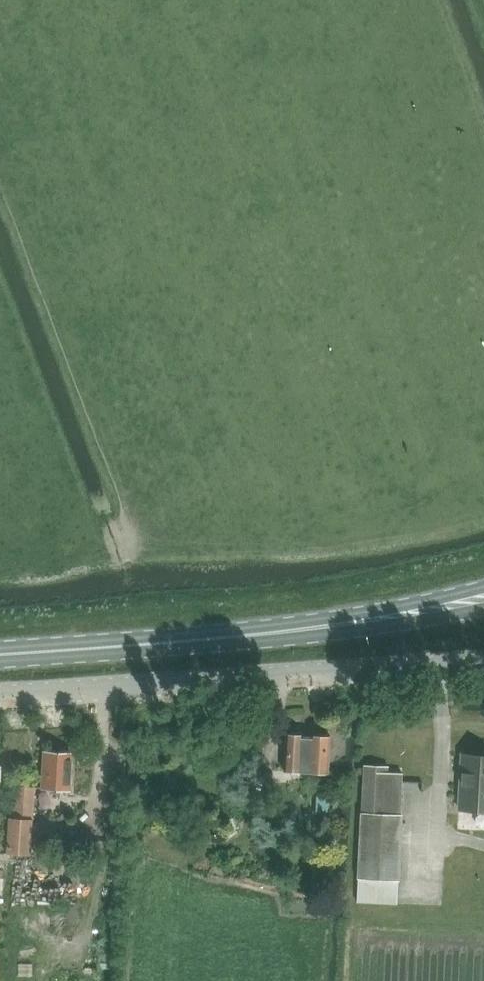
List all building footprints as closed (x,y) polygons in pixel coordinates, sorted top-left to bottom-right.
[(302,776),(313,777),(314,772),(327,774),(330,738),(288,735),(285,771),(302,772),(302,776)] [(43,788),(70,790),(72,756),(68,755),(65,750),(61,750),(57,754),(46,753),(43,788)] [(459,809),(483,810),(483,752),(476,752),(473,755),(462,754),(459,809)] [(358,877),(399,880),(403,813),(400,813),(402,772),(389,771),(389,765),(364,764),(358,877)] [(10,819),(8,854),(30,855),(33,788),(14,787),(13,819),(10,819)] [(315,813),(337,814),(338,795),(316,794),(315,813)] [(13,888),(32,883),(27,865),(8,870),(13,888)]
